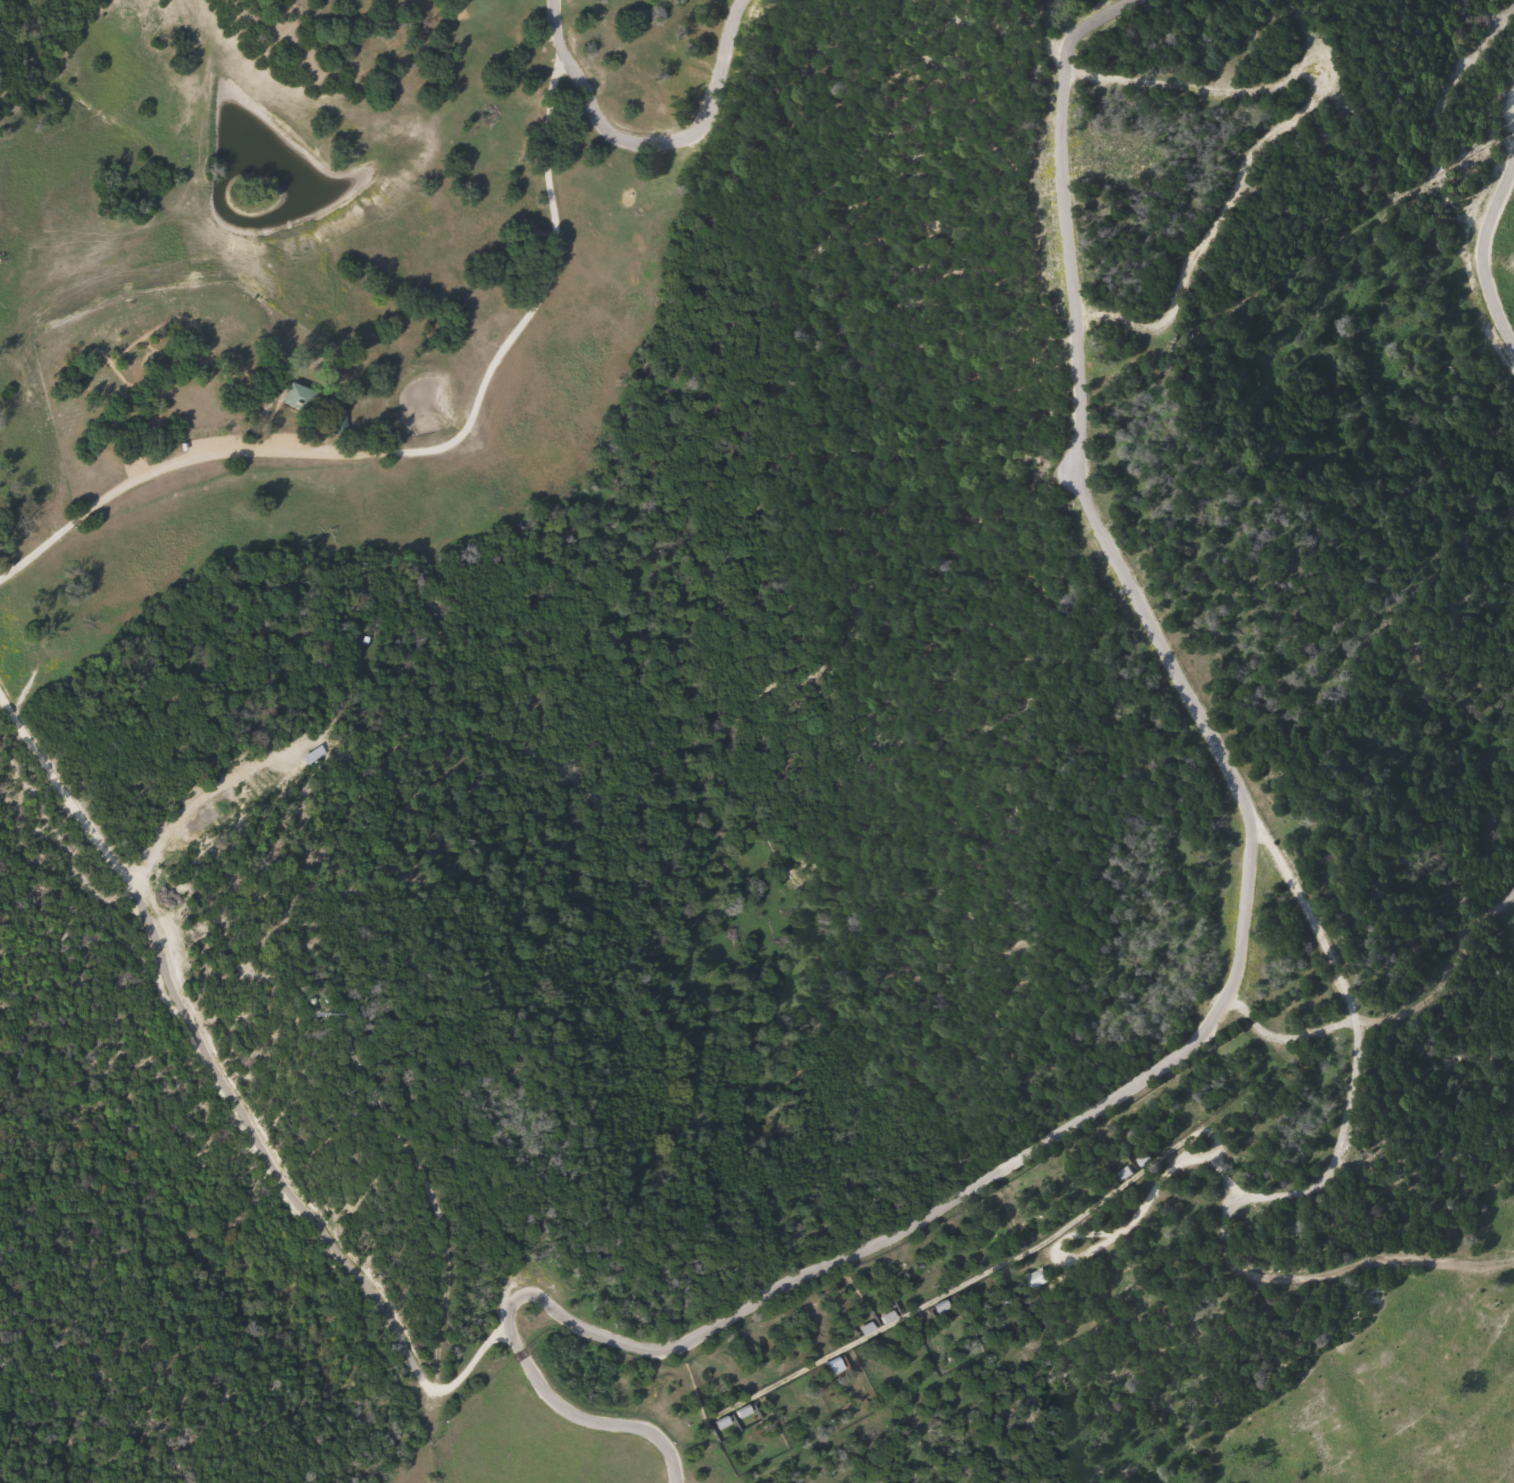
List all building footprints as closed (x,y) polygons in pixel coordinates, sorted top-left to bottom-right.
[(283,404),(289,383),(315,390),(310,411),(283,404)] [(136,397),(136,410),(123,410),(123,397),(136,397)] [(307,757),(325,745),(332,755),(315,767),(307,757)] [(1121,1174),(1130,1167),(1135,1173),(1126,1181),(1121,1174)] [(1052,1280),(1032,1290),(1026,1277),(1046,1268),(1052,1280)] [(736,1412),(749,1404),(754,1411),(741,1419),(736,1412)]
